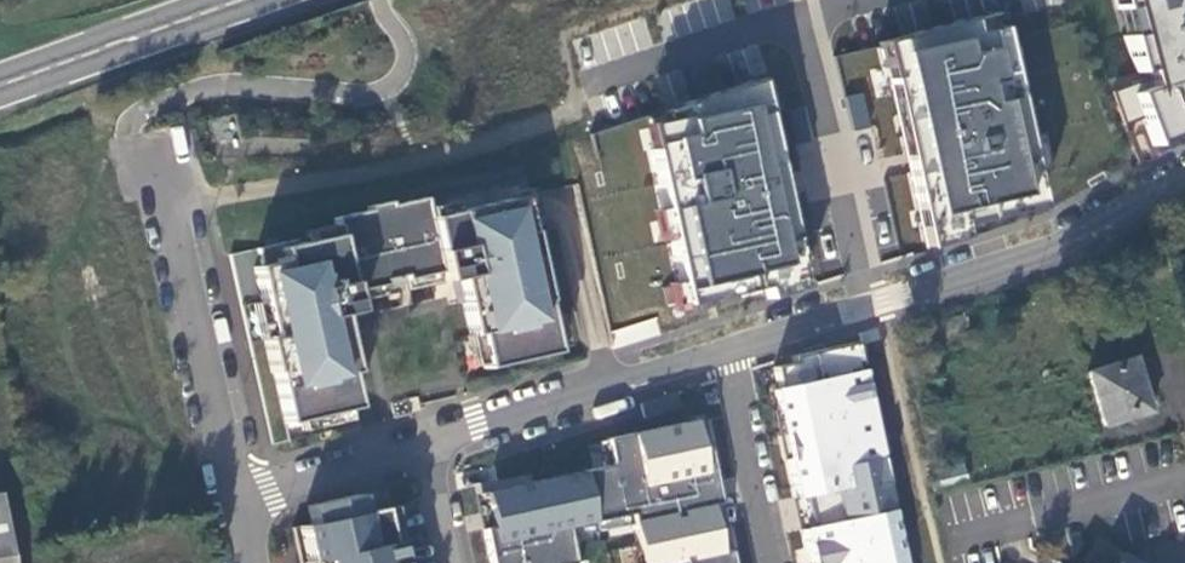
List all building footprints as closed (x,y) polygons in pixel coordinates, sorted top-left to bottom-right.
[(1143,91),(1137,92),(1152,146),(1184,134),(1184,0),(1118,0),(1143,91)] [(927,248),(1046,212),(1004,17),(1002,10),(877,44),(927,248)] [(640,130),(683,313),(809,278),(769,76),(653,111),(657,127),(640,130)] [(846,96),(852,130),(871,127),(864,93),(846,96)] [(299,237),(260,246),(264,263),(257,265),(272,333),(267,334),(275,371),(277,370),(289,422),(360,406),(352,371),(358,370),(350,336),(345,312),(352,310),(360,309),(355,290),(391,283),(390,278),(409,274),(410,279),(446,271),(448,280),(455,278),(462,277),(467,300),(475,335),(481,333),(488,367),(560,352),(548,300),(551,300),(535,229),(533,230),(525,195),(434,215),(429,196),(395,203),(394,199),(372,204),(373,208),(338,215),(342,232),(300,241),(299,237)] [(462,277),(455,278),(460,301),(467,300),(462,277)] [(358,334),(352,310),(345,312),(350,336),(358,334)] [(656,318),(612,329),(616,345),(660,335),(656,318)] [(854,341),(793,356),(795,363),(773,368),(778,388),(774,389),(809,562),(905,562),(854,341)] [(1105,429),(1160,412),(1142,353),(1087,370),(1105,429)] [(702,420),(601,439),(608,470),(523,485),(521,476),(475,484),(478,495),(489,493),(497,527),(482,530),(490,562),(578,562),(574,544),(633,533),(641,562),(731,562),(702,420)] [(356,492),(306,503),(310,521),(299,524),(308,562),(398,562),(392,539),(387,541),(382,519),(363,523),(360,511),(356,492)] [(1,496),(0,496),(0,562),(10,562),(1,496)] [(391,504),(360,511),(363,523),(382,519),(393,516),(391,504)] [(1113,546),(1143,562),(1144,562),(1148,557),(1141,552),(1153,532),(1136,522),(1124,543),(1117,539),(1113,546)] [(1081,562),(1143,562),(1113,546),(1097,537),(1085,556),(1081,562)]
